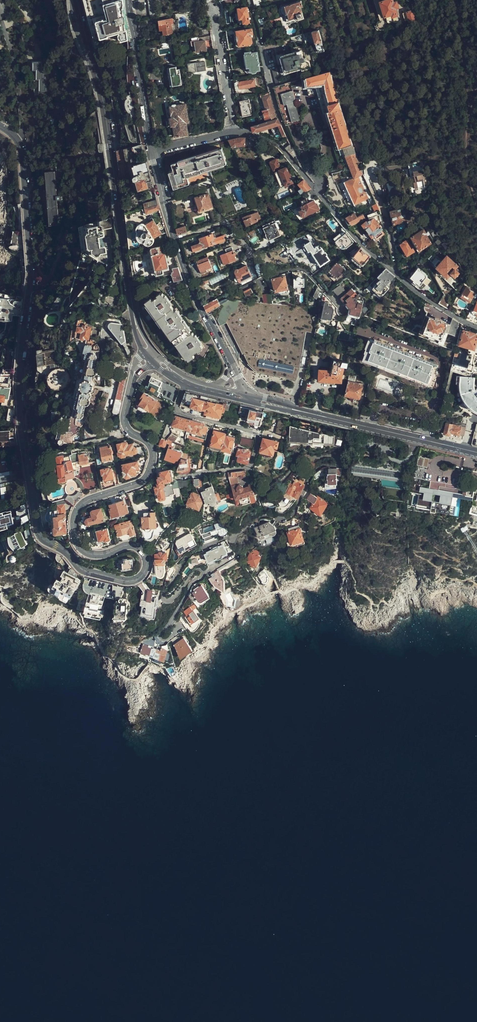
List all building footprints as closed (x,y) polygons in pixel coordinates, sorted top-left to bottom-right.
[(128,39),(124,11),(123,0),(103,0),(107,19),(105,19),(104,19),(97,20),(97,22),(100,37),(102,38),(108,36),(109,35),(119,33),(119,34),(119,35),(119,36),(119,37),(119,38),(120,38),(121,39),(121,41),(128,39)] [(150,16),(158,15),(156,0),(148,0),(150,16)] [(399,7),(397,1),(394,2),(393,0),(386,0),(381,2),(385,16),(392,14),(393,17),(398,15),(396,8),(399,7)] [(299,2),(283,7),(285,15),(287,21),(293,19),(296,19),(297,20),(302,19),(300,11),(299,9),(301,8),(299,2)] [(250,21),(247,6),(238,8),(240,23),(250,21)] [(285,15),(283,7),(280,8),(282,15),(283,15),(285,23),(294,21),(293,19),(287,21),(285,15)] [(416,20),(413,10),(403,13),(406,20),(409,19),(411,22),(416,20)] [(173,33),(170,18),(158,20),(159,30),(163,30),(164,34),(173,33)] [(253,28),(237,31),(240,45),(251,43),(253,41),(252,33),(253,33),(253,28)] [(325,49),(324,48),(319,29),(312,31),(318,51),(325,49)] [(205,36),(198,37),(199,40),(191,42),(192,46),(196,46),(197,52),(207,51),(206,40),(212,39),(211,35),(205,36)] [(310,66),(308,60),(305,59),(304,60),(301,50),(294,51),(293,47),(289,49),(290,53),(280,55),(279,58),(284,72),(285,72),(302,68),(302,69),(310,66)] [(259,69),(257,52),(246,54),(248,71),(259,69)] [(189,62),(189,72),(207,70),(206,61),(189,62)] [(182,83),(185,83),(184,78),(181,78),(180,69),(177,69),(176,66),(170,67),(173,85),(182,84),(182,83)] [(331,71),(331,70),(304,78),(305,86),(306,85),(309,97),(314,96),(320,114),(325,112),(337,150),(343,148),(353,178),(344,182),(354,204),(367,198),(358,177),(364,174),(331,71)] [(241,78),(234,79),(237,93),(244,92),(243,88),(253,86),(252,79),(241,81),(241,78)] [(285,84),(285,83),(273,87),(276,96),(279,108),(286,126),(300,122),(294,97),(295,97),(291,83),(285,84)] [(269,92),(262,93),(267,109),(264,110),(266,119),(273,117),(273,119),(277,118),(274,108),(269,92)] [(252,114),(249,99),(240,101),(241,109),(239,109),(240,115),(242,114),(242,116),(252,114)] [(170,106),(170,107),(175,135),(175,136),(188,133),(189,132),(188,127),(187,127),(186,122),(188,122),(185,103),(170,106)] [(175,135),(170,107),(168,108),(169,114),(170,114),(170,118),(166,118),(167,126),(171,125),(173,135),(175,135)] [(273,119),(252,126),(254,132),(254,133),(255,133),(256,133),(257,133),(258,133),(259,133),(259,134),(260,134),(259,130),(276,125),(282,136),(286,134),(278,117),(277,118),(273,119)] [(229,139),(232,145),(245,145),(245,137),(244,137),(243,137),(242,137),(241,137),(240,137),(239,137),(239,138),(238,138),(237,138),(236,138),(235,138),(234,138),(233,139),(232,139),(231,139),(230,139),(229,139)] [(288,140),(281,144),(282,145),(283,145),(283,146),(284,147),(285,147),(285,148),(286,148),(286,149),(287,150),(288,151),(289,152),(290,153),(294,151),(288,140)] [(131,146),(116,150),(118,162),(130,159),(132,156),(131,152),(132,151),(131,146)] [(208,166),(209,169),(227,163),(222,147),(172,163),(173,169),(170,171),(174,181),(178,179),(181,187),(187,185),(184,177),(188,176),(202,171),(201,168),(208,166)] [(279,166),(289,162),(284,156),(276,159),(279,166)] [(279,167),(279,166),(276,159),(276,158),(269,161),(273,169),(274,171),(273,171),(279,186),(291,182),(289,177),(290,176),(289,173),(288,174),(287,173),(288,172),(287,169),(286,170),(285,167),(279,169),(278,168),(279,167)] [(152,180),(147,161),(134,165),(137,175),(134,175),(133,177),(134,179),(136,180),(139,189),(148,187),(147,181),(152,180)] [(415,170),(415,175),(417,181),(415,181),(416,188),(423,187),(422,186),(427,185),(427,184),(429,183),(428,179),(426,180),(425,173),(424,169),(415,170)] [(401,196),(397,184),(398,184),(395,177),(391,178),(392,182),(389,183),(390,185),(388,186),(390,201),(401,196)] [(311,188),(304,179),(299,181),(298,180),(298,179),(296,180),(299,187),(296,188),(298,193),(311,188)] [(206,188),(194,192),(196,197),(204,194),(203,192),(207,190),(206,188)] [(213,206),(207,190),(203,192),(204,194),(196,197),(200,210),(213,206)] [(149,206),(158,203),(156,197),(148,199),(149,206)] [(200,210),(196,197),(194,198),(199,213),(213,208),(213,206),(200,210)] [(314,200),(301,205),(303,209),(300,210),(302,216),(306,214),(306,215),(320,209),(317,203),(316,204),(314,200)] [(149,206),(146,207),(148,213),(158,210),(158,209),(160,209),(158,203),(149,206)] [(411,218),(409,212),(406,213),(404,206),(391,211),(396,223),(411,218)] [(381,213),(379,209),(368,214),(370,218),(376,215),(381,213)] [(246,211),(238,213),(241,221),(240,221),(243,227),(258,220),(257,219),(260,218),(257,212),(248,215),(246,211)] [(411,219),(411,218),(396,223),(391,211),(390,211),(395,225),(411,219)] [(349,226),(365,220),(362,214),(357,216),(354,213),(344,219),(349,226)] [(112,227),(111,217),(103,219),(104,228),(112,227)] [(383,233),(373,218),(367,221),(363,223),(374,239),(383,233)] [(157,225),(153,219),(149,222),(146,224),(145,224),(144,224),(143,223),(142,223),(141,223),(140,224),(139,224),(139,225),(138,225),(138,226),(137,227),(138,228),(138,229),(138,230),(138,231),(138,236),(140,240),(145,241),(145,242),(146,243),(147,243),(148,244),(149,244),(150,244),(150,243),(151,243),(152,242),(153,242),(153,241),(154,240),(153,239),(153,238),(162,233),(158,228),(157,225)] [(280,234),(277,227),(278,227),(276,222),(264,227),(266,233),(269,240),(280,234)] [(105,234),(105,235),(104,230),(103,230),(99,230),(99,225),(90,226),(91,231),(88,231),(87,233),(89,246),(90,248),(93,248),(93,251),(97,255),(100,254),(102,252),(107,252),(106,247),(105,245),(101,245),(100,236),(104,235),(105,234)] [(176,229),(178,234),(187,231),(185,226),(176,229)] [(432,242),(424,229),(413,236),(420,249),(432,242)] [(354,241),(346,232),(345,233),(342,230),(339,233),(341,235),(336,239),(343,247),(345,245),(346,247),(354,241)] [(363,232),(359,236),(364,242),(369,237),(363,232)] [(206,237),(209,246),(227,240),(224,234),(216,238),(214,237),(213,234),(206,237)] [(194,253),(209,246),(206,237),(199,239),(200,242),(199,244),(191,247),(194,253)] [(414,250),(407,239),(403,241),(403,242),(400,244),(407,255),(414,250)] [(161,246),(151,248),(152,254),(149,255),(150,258),(152,267),(153,271),(155,271),(157,274),(163,273),(163,270),(169,269),(165,252),(162,252),(161,246)] [(236,260),(234,254),(232,247),(225,249),(226,253),(220,255),(224,265),(236,260)] [(319,247),(313,251),(320,263),(330,259),(328,257),(329,256),(328,253),(327,254),(323,248),(320,250),(319,247)] [(371,255),(361,247),(353,255),(363,264),(371,255)] [(458,265),(446,255),(441,262),(438,260),(434,265),(448,277),(451,273),(455,276),(459,272),(455,268),(458,265)] [(212,266),(208,256),(197,261),(200,270),(201,272),(207,270),(206,268),(212,266)] [(258,258),(254,261),(253,265),(256,271),(264,266),(258,258)] [(336,277),(344,267),(337,261),(329,271),(336,277)] [(248,268),(247,265),(239,269),(239,268),(238,268),(237,268),(236,268),(235,269),(235,270),(234,271),(235,271),(237,275),(236,275),(236,276),(235,277),(235,278),(235,279),(236,279),(236,280),(237,280),(238,280),(239,280),(239,281),(252,275),(251,273),(248,268)] [(316,265),(310,269),(314,273),(320,269),(316,265)] [(170,268),(172,274),(174,281),(183,279),(178,266),(170,268)] [(414,285),(418,288),(421,285),(420,284),(423,281),(426,283),(429,279),(426,277),(425,273),(418,267),(410,277),(411,277),(408,280),(414,285)] [(393,275),(385,268),(377,276),(380,279),(374,285),(383,293),(389,287),(385,284),(393,275)] [(273,278),(274,281),(275,285),(276,288),(288,285),(285,274),(273,278)] [(304,286),(304,277),(301,277),(300,276),(300,275),(298,275),(298,276),(297,277),(294,277),(295,286),(298,286),(301,285),(304,286)] [(196,286),(198,290),(205,287),(203,282),(196,286)] [(333,290),(340,298),(347,292),(340,284),(333,290)] [(471,288),(467,285),(461,295),(462,295),(468,299),(469,300),(471,296),(472,295),(475,297),(476,293),(474,291),(470,289),(471,288)] [(364,299),(365,300),(366,297),(359,291),(357,294),(352,288),(347,292),(340,298),(345,303),(345,304),(346,304),(347,304),(347,305),(348,306),(349,309),(349,310),(349,311),(348,312),(348,313),(354,315),(359,316),(364,299)] [(185,324),(181,318),(180,319),(179,317),(180,316),(182,314),(181,314),(180,315),(178,312),(177,313),(171,304),(169,305),(168,302),(169,302),(172,300),(171,299),(170,300),(167,297),(167,298),(163,292),(153,299),(148,303),(171,336),(173,335),(188,356),(193,353),(202,347),(198,341),(203,337),(201,335),(200,336),(199,335),(196,338),(195,339),(193,336),(194,335),(192,332),(191,332),(187,327),(188,327),(186,324),(185,324)] [(450,305),(443,294),(439,303),(448,309),(450,305)] [(204,304),(208,312),(220,304),(218,301),(217,298),(204,304)] [(264,302),(233,299),(231,299),(229,300),(227,301),(225,303),(223,304),(222,306),(220,308),(219,310),(218,312),(218,314),(218,317),(218,319),(218,321),(219,324),(220,326),(226,323),(233,320),(243,339),(240,349),(247,364),(257,359),(297,367),(297,369),(298,369),(299,367),(306,336),(307,332),(315,334),(316,327),(317,325),(317,324),(317,322),(316,320),(316,318),(315,316),(315,314),(313,313),(312,311),(311,309),(310,309),(308,307),(306,306),(304,305),(303,305),(302,305),(295,304),(272,302),(268,302),(264,302)] [(336,314),(333,314),(334,309),(332,306),(328,305),(329,303),(328,303),(326,302),(325,303),(323,309),(321,309),(320,315),(322,315),(322,316),(323,316),(331,319),(333,318),(335,318),(336,314)] [(171,336),(148,303),(147,303),(146,304),(169,337),(170,337),(171,336)] [(461,316),(464,318),(468,310),(462,307),(459,315),(461,316)] [(469,320),(472,322),(475,314),(469,311),(465,319),(469,320)] [(127,352),(127,353),(128,353),(129,353),(129,352),(130,352),(130,351),(129,350),(129,349),(128,349),(128,348),(128,347),(128,346),(127,346),(127,345),(126,345),(127,343),(123,323),(113,321),(113,318),(102,316),(101,324),(109,325),(115,333),(123,343),(123,344),(124,345),(124,346),(125,347),(125,348),(126,349),(126,350),(126,351),(127,352)] [(458,322),(452,318),(449,324),(441,321),(441,319),(435,317),(434,318),(428,316),(422,334),(440,341),(443,331),(455,335),(458,322)] [(238,345),(240,349),(243,339),(233,320),(226,323),(232,334),(238,345)] [(84,339),(85,338),(89,339),(91,326),(87,325),(87,324),(86,324),(85,323),(84,323),(83,324),(82,325),(82,326),(77,325),(76,337),(81,337),(81,338),(82,338),(82,339),(83,339),(84,339)] [(459,329),(456,341),(474,347),(470,360),(469,360),(469,358),(466,357),(467,354),(454,350),(451,362),(471,367),(476,369),(476,366),(472,364),(475,353),(476,354),(476,341),(476,340),(476,335),(476,334),(474,333),(474,332),(466,331),(459,329)] [(173,335),(171,336),(170,337),(186,358),(187,357),(188,356),(173,335)] [(437,366),(371,338),(363,356),(429,384),(437,366)] [(78,424),(82,425),(85,415),(83,415),(86,404),(87,404),(89,403),(90,402),(91,401),(91,399),(90,398),(89,397),(91,396),(91,393),(90,391),(93,388),(94,383),(91,379),(92,374),(93,374),(94,374),(95,374),(96,373),(97,373),(97,372),(97,371),(97,370),(97,369),(97,368),(96,368),(96,367),(95,367),(94,366),(96,357),(97,356),(97,355),(98,354),(97,353),(97,352),(96,351),(95,351),(94,351),(93,351),(92,352),(91,352),(91,353),(92,347),(91,346),(91,345),(90,345),(90,344),(89,344),(88,344),(87,344),(86,344),(85,344),(84,352),(87,353),(85,353),(84,357),(86,359),(82,376),(78,379),(77,386),(79,390),(76,406),(77,409),(78,410),(78,411),(78,412),(77,414),(77,415),(76,415),(76,416),(76,417),(76,418),(76,419),(76,420),(76,424),(78,424)] [(69,382),(69,379),(69,376),(68,373),(66,371),(64,369),(61,368),(59,368),(57,362),(54,349),(43,348),(43,346),(37,345),(37,349),(38,364),(39,365),(48,363),(49,363),(50,363),(51,363),(52,363),(53,363),(55,368),(52,370),(50,372),(49,374),(48,377),(48,380),(49,383),(50,385),(52,387),(55,388),(58,389),(61,389),(63,388),(65,386),(67,384),(69,382)] [(342,387),(346,370),(348,361),(334,358),(330,372),(322,371),(320,382),(342,387)] [(297,373),(298,369),(297,369),(297,367),(257,359),(247,364),(256,373),(257,365),(297,373)] [(451,362),(449,370),(469,376),(471,367),(451,362)] [(297,373),(257,365),(256,373),(295,380),(297,373)] [(15,405),(14,394),(10,393),(11,387),(10,385),(12,381),(11,381),(12,377),(14,378),(15,369),(3,366),(0,378),(0,398),(3,399),(2,402),(7,403),(15,405)] [(121,384),(124,374),(123,372),(119,371),(118,373),(109,412),(110,414),(113,415),(115,413),(121,384)] [(476,388),(474,389),(474,388),(473,387),(473,386),(473,385),(473,384),(472,383),(472,382),(472,381),(472,380),(472,379),(472,378),(472,377),(469,376),(455,375),(454,380),(457,380),(457,382),(457,383),(457,384),(458,385),(458,386),(458,387),(458,388),(459,389),(459,390),(459,391),(460,392),(460,393),(461,394),(461,395),(461,396),(462,397),(463,397),(463,398),(464,399),(464,400),(465,401),(466,402),(467,403),(467,404),(468,404),(469,405),(470,406),(471,407),(472,407),(473,408),(474,409),(475,409),(476,410),(476,389),(476,388)] [(149,381),(150,381),(160,385),(161,386),(163,382),(151,377),(149,381)] [(174,404),(175,401),(172,399),(162,395),(162,394),(159,392),(159,391),(158,390),(160,385),(150,381),(148,386),(146,385),(145,387),(174,404)] [(359,397),(362,385),(349,382),(346,394),(359,397)] [(198,395),(185,391),(180,403),(202,410),(203,409),(205,400),(197,398),(198,395)] [(160,405),(161,402),(146,393),(139,404),(140,404),(138,408),(146,413),(149,410),(161,418),(166,411),(161,408),(162,406),(160,405)] [(206,417),(218,420),(219,416),(220,416),(222,411),(224,411),(225,409),(227,409),(229,403),(224,402),(223,404),(205,400),(203,409),(205,410),(205,413),(207,413),(206,417)] [(240,406),(239,411),(249,414),(248,419),(254,421),(254,423),(260,424),(262,416),(263,416),(264,411),(258,410),(257,410),(240,406)] [(176,415),(172,424),(174,425),(174,426),(186,429),(186,428),(187,428),(190,419),(176,415)] [(272,418),(265,417),(262,427),(269,429),(272,418)] [(209,429),(210,424),(190,419),(187,428),(188,429),(188,430),(192,431),(191,435),(205,439),(207,429),(209,429)] [(285,421),(279,420),(276,433),(282,435),(285,421)] [(77,430),(82,425),(78,424),(74,426),(72,427),(71,427),(70,428),(69,428),(68,428),(67,428),(66,428),(65,428),(64,428),(63,427),(62,429),(61,430),(62,430),(62,431),(62,432),(62,433),(63,433),(61,438),(59,440),(59,442),(60,443),(61,443),(62,444),(64,442),(68,443),(69,441),(71,441),(73,434),(74,435),(78,432),(77,430)] [(450,434),(463,436),(465,427),(445,424),(441,435),(449,437),(450,434)] [(306,440),(308,430),(290,426),(288,435),(286,435),(286,437),(286,439),(286,440),(287,441),(289,442),(290,442),(293,440),(302,441),(303,441),(306,440)] [(17,442),(17,437),(10,437),(9,433),(12,428),(0,427),(0,445),(10,445),(10,442),(17,442)] [(210,433),(209,439),(212,440),(210,447),(221,449),(223,440),(225,433),(213,430),(212,433),(210,433)] [(334,436),(308,430),(306,440),(303,441),(308,442),(308,443),(311,443),(311,442),(314,442),(314,441),(320,442),(320,443),(322,443),(324,444),(324,442),(333,443),(334,436)] [(172,433),(167,439),(168,439),(174,441),(177,435),(172,433)] [(225,441),(223,440),(221,449),(231,452),(235,437),(226,435),(225,441)] [(167,439),(161,437),(159,444),(165,446),(167,439)] [(250,439),(241,437),(240,443),(248,446),(250,439)] [(276,449),(277,442),(263,438),(261,451),(272,454),(274,448),(276,449)] [(136,452),(134,446),(133,446),(132,443),(128,444),(127,442),(126,442),(118,443),(121,455),(136,452)] [(113,456),(110,445),(100,447),(103,460),(111,459),(113,456)] [(178,462),(181,452),(173,449),(174,446),(169,445),(165,458),(178,462)] [(438,451),(420,447),(418,455),(417,458),(435,462),(438,451)] [(248,449),(243,448),(243,449),(238,448),(237,454),(239,455),(238,459),(238,460),(248,462),(250,451),(247,450),(248,449)] [(97,462),(96,456),(77,460),(76,454),(62,457),(62,454),(55,456),(55,464),(57,472),(57,480),(60,480),(61,480),(61,481),(61,482),(62,482),(63,482),(64,482),(65,482),(65,481),(66,480),(66,479),(66,478),(66,477),(79,474),(78,470),(77,465),(81,464),(97,462)] [(417,458),(418,455),(412,454),(410,463),(416,465),(417,458)] [(188,470),(187,459),(185,459),(181,459),(177,470),(178,471),(188,470)] [(139,468),(138,462),(122,464),(124,472),(123,472),(124,475),(125,475),(127,477),(130,476),(130,474),(136,473),(136,469),(139,468)] [(100,480),(102,489),(115,485),(112,468),(110,468),(109,467),(102,468),(104,479),(100,480)] [(2,493),(3,494),(6,498),(20,499),(17,471),(0,469),(0,485),(2,493)] [(159,486),(165,485),(164,482),(173,479),(171,470),(169,469),(160,472),(161,475),(159,476),(159,478),(158,478),(159,482),(157,483),(158,485),(159,485),(159,486)] [(246,473),(245,470),(231,472),(232,476),(229,476),(233,492),(234,497),(236,499),(237,503),(241,502),(242,504),(256,500),(254,492),(257,490),(258,490),(258,489),(258,488),(257,484),(255,485),(254,484),(251,483),(248,484),(249,485),(243,487),(243,486),(240,484),(238,484),(238,483),(236,484),(236,483),(238,482),(237,476),(244,474),(246,473)] [(337,480),(336,474),(336,473),(328,473),(328,478),(325,478),(326,483),(329,483),(335,483),(337,483),(337,480)] [(156,486),(154,484),(150,485),(153,488),(155,487),(156,491),(157,490),(159,497),(160,498),(170,495),(170,494),(175,493),(174,488),(178,487),(177,481),(175,481),(172,483),(165,485),(159,486),(159,485),(158,485),(156,486)] [(212,503),(213,504),(221,500),(218,493),(215,494),(212,485),(206,488),(207,489),(202,491),(207,503),(207,504),(208,504),(209,504),(210,504),(210,503),(211,503),(212,503)] [(451,509),(454,491),(421,486),(417,506),(431,509),(431,511),(436,512),(437,507),(451,509)] [(79,496),(77,487),(69,489),(66,494),(73,500),(79,496)] [(199,508),(203,500),(203,499),(199,497),(200,495),(194,492),(192,493),(190,496),(189,496),(187,499),(188,500),(187,504),(187,505),(187,506),(188,507),(189,508),(190,508),(191,507),(192,506),(199,508)] [(472,492),(467,512),(476,514),(476,493),(472,492)] [(322,515),(329,504),(318,496),(317,497),(311,493),(307,499),(314,502),(311,507),(315,510),(315,511),(314,512),(315,512),(315,513),(316,514),(317,514),(318,514),(319,513),(322,515)] [(287,497),(286,496),(278,499),(281,505),(283,505),(285,505),(286,505),(289,502),(287,497)] [(127,513),(124,499),(108,504),(112,517),(127,513)] [(64,524),(63,520),(64,519),(66,517),(64,503),(58,504),(59,514),(55,515),(56,525),(55,526),(56,531),(58,532),(67,531),(66,524),(64,524)] [(104,519),(101,507),(90,510),(92,516),(87,517),(86,518),(85,519),(85,521),(86,522),(87,523),(88,523),(104,519)] [(12,509),(4,510),(3,508),(0,508),(0,527),(11,525),(11,522),(14,522),(12,509)] [(156,521),(156,520),(155,520),(155,511),(144,512),(144,515),(142,516),(142,527),(145,527),(145,528),(146,530),(148,530),(150,530),(151,529),(151,527),(156,527),(156,526),(158,526),(159,524),(159,523),(158,521),(156,521)] [(114,525),(118,542),(119,542),(120,541),(121,540),(129,539),(132,540),(129,532),(132,531),(130,521),(114,525)] [(227,530),(225,525),(221,521),(215,524),(216,527),(217,529),(218,529),(220,533),(221,534),(223,535),(224,535),(225,534),(225,532),(225,531),(227,530)] [(277,531),(274,525),(269,521),(255,527),(260,538),(271,533),(272,534),(277,531)] [(304,538),(299,525),(295,526),(295,525),(290,527),(291,530),(288,531),(292,542),(298,540),(298,541),(300,542),(303,541),(303,540),(303,538),(304,538)] [(110,539),(107,527),(93,530),(96,541),(104,539),(104,540),(110,539)] [(27,539),(26,538),(26,535),(24,534),(24,533),(21,528),(15,529),(8,532),(9,538),(11,543),(16,548),(29,541),(27,539)] [(213,537),(210,529),(202,532),(205,541),(213,537)] [(196,544),(190,533),(176,541),(176,543),(181,552),(196,544)] [(209,561),(226,553),(223,545),(218,547),(218,546),(212,549),(212,550),(208,552),(206,554),(209,561)] [(155,553),(156,559),(157,572),(157,573),(158,574),(158,575),(159,575),(160,575),(161,574),(162,574),(163,574),(163,573),(163,571),(164,571),(164,569),(164,565),(165,565),(165,563),(165,562),(166,562),(166,561),(166,560),(165,560),(165,559),(167,559),(165,552),(155,553)] [(256,564),(260,555),(252,552),(250,552),(246,560),(256,564)] [(133,567),(132,558),(124,558),(124,561),(122,562),(123,568),(133,567)] [(50,579),(50,582),(69,592),(82,575),(65,564),(63,568),(64,570),(63,572),(59,570),(55,576),(54,578),(52,578),(50,579)] [(167,571),(165,579),(169,580),(175,571),(172,567),(167,571)] [(268,576),(262,569),(259,571),(260,573),(258,575),(262,581),(263,581),(263,582),(264,582),(265,581),(266,581),(266,580),(266,579),(266,578),(266,577),(268,576)] [(223,576),(219,570),(212,574),(214,576),(210,578),(215,586),(226,592),(225,579),(223,577),(223,576)] [(209,595),(201,584),(196,588),(197,589),(193,592),(200,602),(209,595)] [(104,606),(105,604),(104,603),(105,600),(106,595),(90,590),(85,607),(86,608),(85,611),(103,617),(105,610),(104,610),(105,607),(104,606)] [(156,604),(157,594),(143,592),(142,602),(144,603),(143,611),(153,613),(154,604),(156,604)] [(126,616),(127,597),(117,597),(117,602),(116,602),(115,615),(126,616)] [(199,617),(190,606),(184,611),(186,614),(184,616),(190,624),(199,617)] [(193,649),(185,636),(174,644),(181,658),(193,649)] [(160,650),(147,646),(148,645),(143,643),(141,652),(165,659),(168,650),(161,648),(160,650)]
